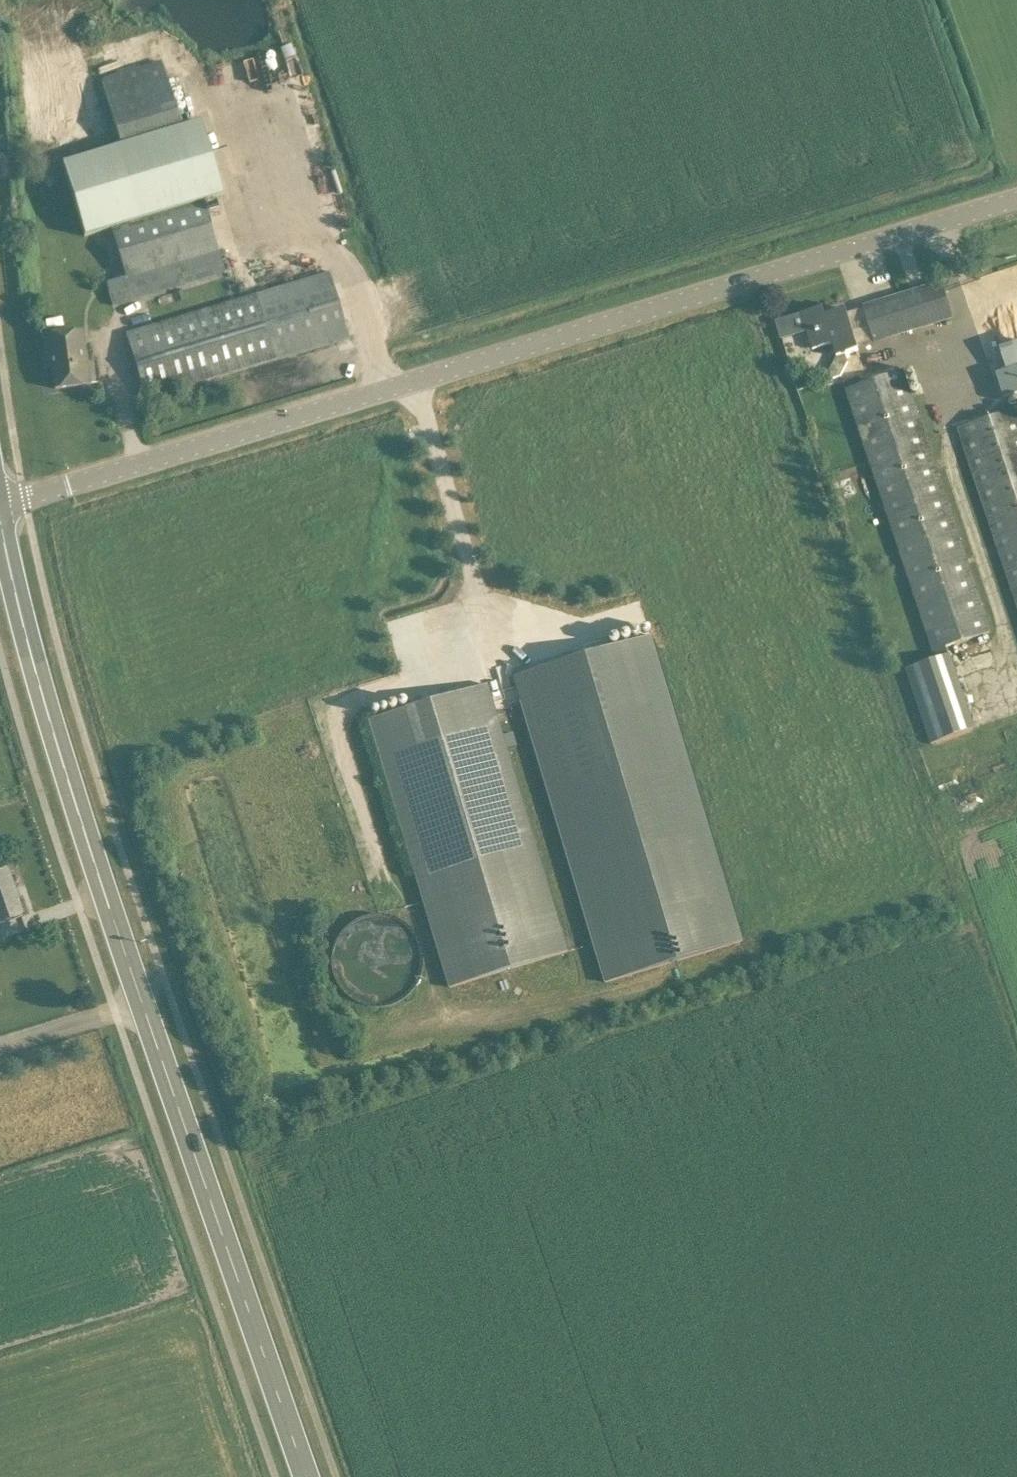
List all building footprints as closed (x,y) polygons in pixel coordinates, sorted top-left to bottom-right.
[(121,145),(62,163),(85,237),(111,229),(204,201),(223,195),(201,121),(182,127),(162,62),(101,81),(121,145)] [(225,272),(204,201),(111,229),(126,277),(106,283),(113,306),(225,272)] [(127,334),(144,392),(146,398),(348,337),(328,273),(127,334)] [(832,344),(837,357),(830,371),(832,379),(840,377),(847,363),(845,355),(859,350),(858,347),(875,341),(875,342),(954,318),(943,283),(864,307),(864,308),(848,313),(847,309),(826,315),(823,307),(802,313),(812,350),(832,344)] [(89,384),(82,331),(44,336),(46,352),(43,352),(45,365),(52,364),(55,389),(89,384)] [(1016,395),(1016,368),(1008,371),(996,375),(1005,399),(1016,395)] [(847,389),(935,651),(937,658),(907,670),(931,745),(975,729),(952,660),(961,657),(957,643),(990,632),(903,371),(847,389)] [(962,436),(1016,599),(1016,417),(962,436)] [(606,981),(739,942),(740,942),(649,636),(515,675),(524,705),(606,981)] [(489,684),(370,720),(450,987),(566,953),(489,684)] [(21,917),(16,901),(17,901),(7,870),(0,872),(0,924),(21,917)] [(339,986),(349,996),(362,1001),(377,1003),(391,999),(403,991),(411,979),(416,966),(415,951),(410,938),(401,927),(389,919),(375,916),(361,918),(348,924),(338,934),(332,946),(330,960),(332,973),(339,986)]
